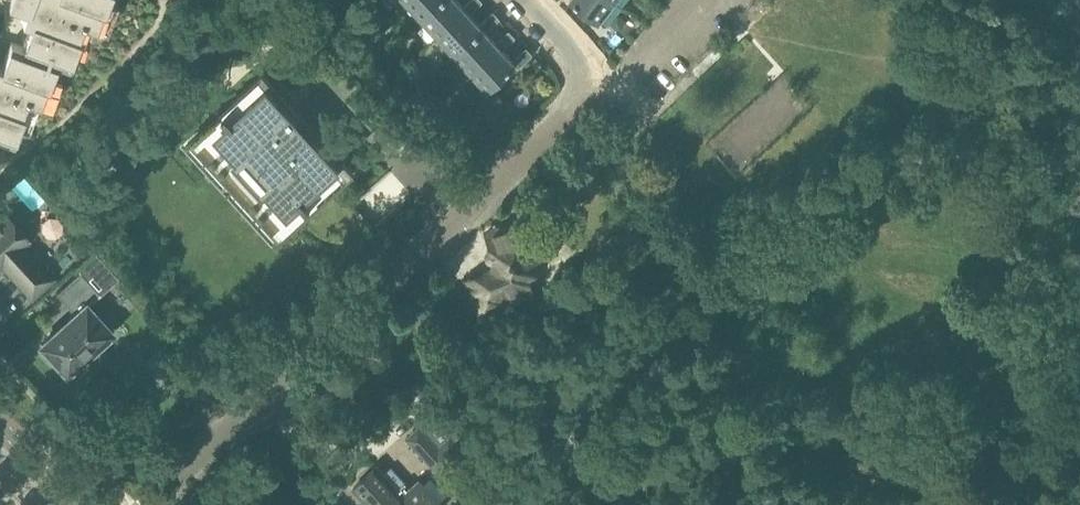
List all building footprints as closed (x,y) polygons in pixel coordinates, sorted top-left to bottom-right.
[(58,62),(70,66),(80,39),(78,38),(84,23),(96,28),(102,11),(105,12),(109,0),(10,0),(9,4),(26,10),(22,22),(31,25),(24,46),(58,62)] [(423,17),(442,0),(407,0),(423,17)] [(458,0),(442,0),(423,17),(440,35),(467,10),(470,13),(484,2),(482,0),(471,0),(464,6),(458,0)] [(615,1),(614,0),(574,0),(600,21),(615,1)] [(480,24),(470,13),(467,10),(440,35),(456,53),(484,28),(487,31),(501,19),(495,11),(480,24)] [(497,42),(487,31),(484,28),(456,53),(473,71),(501,46),(504,49),(516,37),(510,30),(497,42)] [(24,46),(11,41),(2,66),(0,66),(0,136),(14,142),(24,114),(22,113),(27,99),(40,103),(46,86),(49,87),(58,62),(24,46)] [(501,46),(473,71),(489,89),(517,65),(518,67),(534,54),(528,47),(513,60),(504,49),(501,46)] [(319,140),(291,110),(295,106),(267,76),(217,122),(212,117),(180,146),(272,247),(304,218),(300,213),(351,167),(323,136),(319,140)] [(25,244),(32,238),(9,212),(0,219),(0,267),(2,265),(32,298),(55,277),(25,244)] [(527,218),(491,233),(495,242),(495,243),(494,244),(491,247),(492,252),(497,253),(502,253),(497,267),(469,278),(483,313),(511,302),(510,297),(533,289),(528,269),(545,264),(542,254),(546,246),(536,239),(527,218)] [(67,372),(111,332),(87,306),(101,293),(81,271),(57,293),(76,314),(42,345),(54,357),(50,361),(62,374),(65,370),(67,372)] [(457,402),(451,397),(409,435),(440,469),(464,447),(455,438),(462,432),(457,402)] [(377,466),(354,488),(370,504),(442,504),(419,480),(410,488),(406,484),(406,483),(391,467),(385,473),(377,466)]
